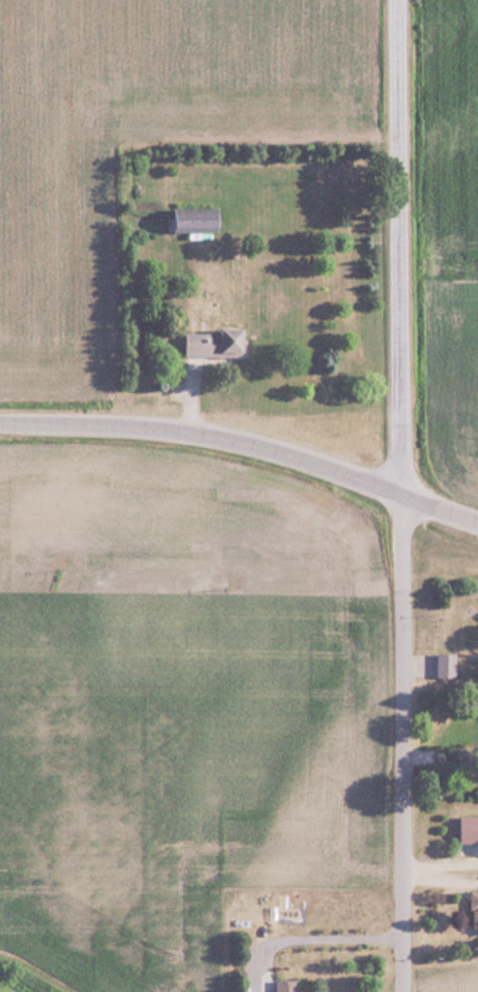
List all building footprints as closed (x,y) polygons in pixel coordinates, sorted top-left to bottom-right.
[(223,231),(224,210),(170,209),(170,230),(223,231)] [(247,356),(247,330),(184,330),(184,355),(247,356)] [(458,677),(458,653),(438,653),(438,677),(458,677)] [(460,816),(460,843),(477,843),(477,816),(460,816)] [(276,991),(299,991),(298,978),(275,979),(276,991)]
